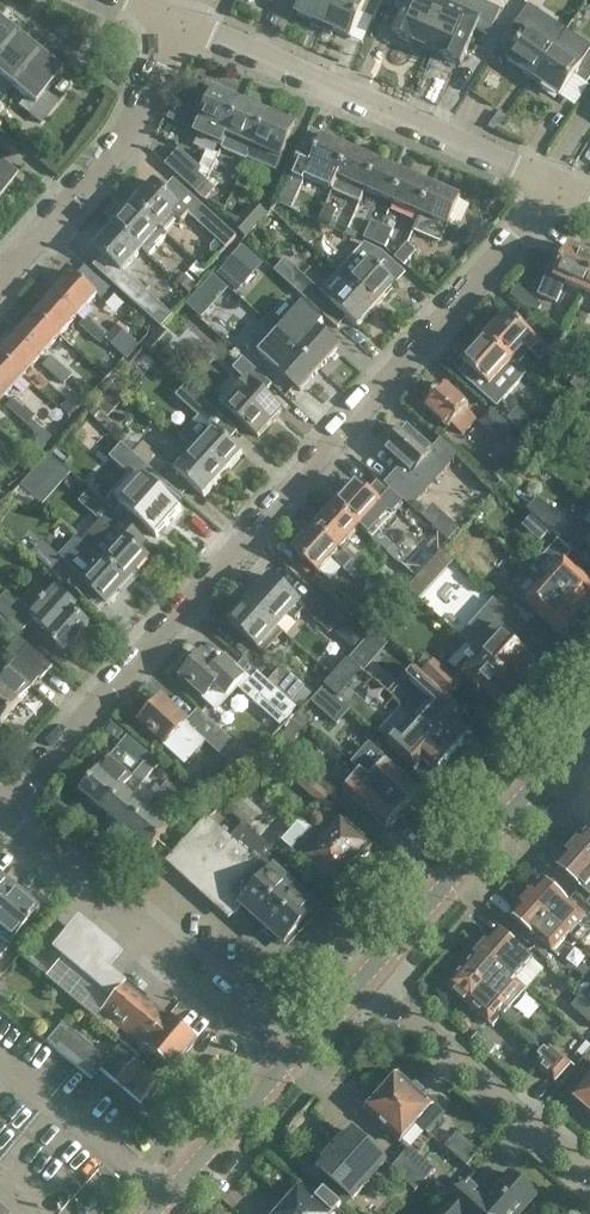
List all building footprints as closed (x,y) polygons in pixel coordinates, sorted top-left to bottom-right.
[(297,15),(322,27),(334,0),(304,0),(297,15)] [(322,27),(350,39),(360,16),(372,21),(381,0),(334,0),(322,27)] [(394,37),(414,46),(415,45),(428,51),(450,0),(404,0),(409,2),(394,37)] [(428,51),(442,57),(441,58),(461,67),(477,32),(490,38),(501,11),(475,0),(450,0),(428,51)] [(543,16),(529,7),(511,33),(523,42),(508,63),(535,81),(559,45),(550,38),(548,41),(532,31),(543,16)] [(16,35),(0,22),(0,54),(16,35)] [(0,54),(0,77),(2,79),(0,82),(0,92),(4,95),(38,53),(16,35),(0,54)] [(535,81),(561,99),(576,77),(588,85),(589,82),(589,53),(582,65),(566,54),(568,50),(559,45),(535,81)] [(38,53),(4,95),(12,87),(24,97),(18,106),(41,125),(58,104),(44,93),(61,71),(38,53)] [(214,91),(199,124),(197,130),(214,138),(212,143),(224,148),(229,137),(244,104),(214,91)] [(253,148),(268,115),(244,104),(224,148),(248,159),(253,148)] [(295,127),(268,115),(253,148),(281,160),(295,127)] [(322,139),(314,156),(302,151),(278,206),(292,212),(304,185),(306,181),(332,192),(350,152),(322,139)] [(359,204),(365,191),(377,164),(350,152),(332,192),(359,204)] [(177,155),(166,167),(197,195),(208,183),(177,155)] [(17,175),(0,161),(0,196),(17,175)] [(404,176),(377,164),(365,191),(392,203),(404,176)] [(431,188),(404,176),(392,203),(418,215),(431,188)] [(155,183),(134,205),(166,235),(177,222),(182,226),(190,217),(226,251),(238,239),(191,196),(181,207),(155,183)] [(458,200),(431,188),(418,215),(421,216),(413,232),(439,243),(458,200)] [(166,235),(134,205),(114,227),(141,251),(160,230),(165,235),(166,235)] [(247,239),(268,216),(256,205),(235,228),(247,239)] [(330,230),(332,225),(338,211),(326,206),(318,224),(330,230)] [(373,244),(381,226),(372,222),(364,240),(373,244)] [(373,244),(386,250),(394,232),(381,226),(373,244)] [(141,251),(114,227),(94,249),(121,273),(141,251)] [(363,244),(347,237),(331,230),(324,245),(356,259),(363,244)] [(395,259),(404,268),(417,253),(408,245),(395,259)] [(242,246),(217,275),(237,294),(264,264),(242,246)] [(585,293),(589,281),(589,256),(568,246),(548,292),(557,296),(563,283),(585,293)] [(368,261),(349,282),(375,306),(395,285),(368,261)] [(73,274),(54,295),(55,296),(77,316),(96,295),(73,274)] [(292,287),(302,296),(317,310),(327,300),(302,276),(292,287)] [(125,296),(161,329),(163,331),(163,330),(174,318),(150,297),(149,298),(132,282),(122,294),(125,296)] [(375,306),(349,282),(330,304),(356,327),(375,306)] [(77,316),(55,296),(54,295),(36,315),(59,336),(70,345),(79,334),(69,325),(77,316)] [(508,314),(485,339),(517,368),(533,349),(538,354),(541,352),(567,375),(580,360),(554,337),(545,347),(508,314)] [(59,336),(36,315),(18,336),(41,357),(59,336)] [(105,341),(119,353),(128,343),(114,331),(110,336),(88,317),(79,327),(101,346),(105,341)] [(285,342),(296,330),(282,318),(271,329),(285,342)] [(314,328),(294,350),(318,371),(338,350),(314,328)] [(175,341),(163,330),(163,331),(161,329),(145,348),(158,360),(175,341)] [(285,342),(271,329),(263,339),(276,351),(285,342)] [(18,336),(0,356),(0,357),(23,377),(41,357),(18,336)] [(517,368),(485,339),(463,365),(500,398),(507,389),(497,380),(511,363),(517,368)] [(318,371),(294,350),(275,372),(298,393),(318,371)] [(0,357),(0,393),(5,397),(23,377),(0,357)] [(65,387),(74,377),(52,358),(43,368),(65,387)] [(272,386),(257,372),(243,359),(233,371),(247,383),(235,396),(250,409),(239,421),(258,438),(282,412),(264,395),(272,386)] [(463,435),(477,420),(466,410),(469,407),(444,385),(424,407),(449,430),(453,426),(463,435)] [(109,420),(126,401),(111,388),(94,407),(109,420)] [(183,401),(207,424),(196,436),(189,429),(180,439),(188,445),(187,446),(223,478),(243,457),(228,444),(238,433),(193,390),(183,401)] [(29,428),(37,417),(15,398),(6,408),(29,428)] [(527,440),(538,427),(507,400),(496,412),(527,440)] [(498,435),(507,425),(488,408),(479,418),(498,435)] [(435,477),(446,466),(404,429),(384,451),(412,476),(422,465),(435,477)] [(133,435),(123,446),(152,472),(162,460),(144,444),(133,435)] [(152,472),(123,446),(115,438),(103,450),(112,458),(110,460),(139,486),(152,472)] [(580,452),(589,461),(589,441),(580,452)] [(223,478),(187,446),(169,466),(175,474),(204,500),(223,478)] [(30,497),(59,464),(49,456),(21,488),(30,497)] [(470,489),(480,478),(460,460),(450,471),(470,489)] [(355,484),(334,507),(359,529),(380,506),(392,517),(396,512),(417,531),(424,523),(404,504),(401,507),(380,487),(370,498),(355,484)] [(141,487),(122,508),(157,539),(181,512),(158,491),(152,497),(141,487)] [(89,549),(88,550),(127,585),(148,562),(129,544),(137,535),(123,522),(91,493),(85,488),(79,495),(84,500),(80,505),(110,532),(92,551),(89,549)] [(563,545),(574,533),(553,514),(552,514),(542,505),(533,515),(542,524),(563,545)] [(359,529),(334,507),(314,529),(363,573),(372,563),(360,553),(359,554),(346,543),(359,529)] [(563,545),(542,524),(531,535),(550,553),(558,560),(568,549),(563,545)] [(363,573),(314,529),(293,552),(318,575),(332,559),(344,571),(343,572),(355,582),(363,573)] [(88,550),(70,570),(43,544),(33,555),(80,598),(87,590),(107,608),(127,585),(88,550)] [(428,566),(440,553),(431,545),(420,558),(428,566)] [(565,563),(573,553),(568,549),(558,560),(550,553),(532,573),(535,576),(580,616),(589,605),(589,586),(565,563)] [(580,616),(535,576),(517,597),(511,592),(518,586),(499,569),(484,586),(502,601),(501,602),(507,608),(527,627),(528,626),(520,619),(528,610),(560,638),(580,616)] [(426,601),(441,585),(430,575),(415,591),(426,601)] [(272,578),(251,601),(279,627),(290,616),(296,621),(307,610),(272,578)] [(60,592),(56,589),(31,616),(7,594),(0,602),(0,614),(23,635),(34,622),(48,635),(46,636),(65,654),(89,627),(71,611),(75,606),(60,592)] [(330,635),(344,620),(322,600),(308,615),(330,635)] [(279,627),(251,601),(230,624),(258,650),(279,627)] [(539,652),(523,638),(520,635),(527,627),(507,608),(504,612),(493,602),(461,638),(475,651),(515,687),(536,664),(532,660),(539,652)] [(6,654),(14,660),(27,645),(19,639),(6,654)] [(14,660),(16,661),(0,680),(0,687),(18,702),(31,687),(19,677),(25,670),(41,683),(53,668),(37,653),(27,645),(14,660)] [(358,649),(353,663),(354,664),(364,668),(369,653),(358,649)] [(494,710),(515,687),(475,651),(455,673),(462,678),(460,680),(494,710)] [(182,676),(207,699),(205,701),(218,712),(238,690),(280,729),(298,709),(291,704),(268,683),(244,661),(238,668),(226,657),(216,668),(201,655),(182,676)] [(282,667),(268,683),(291,704),(292,703),(299,710),(312,695),(305,689),(305,688),(282,667)] [(453,701),(465,689),(441,668),(430,680),(453,701)] [(407,680),(429,700),(414,717),(413,716),(412,717),(454,754),(472,735),(442,709),(450,700),(416,669),(407,680)] [(394,698),(376,682),(369,690),(387,707),(394,698)] [(18,702),(0,687),(0,724),(18,702)] [(324,688),(313,701),(310,699),(313,696),(312,695),(299,710),(297,713),(298,715),(297,716),(311,729),(325,714),(337,725),(349,712),(349,711),(324,688)] [(142,722),(167,745),(166,746),(187,766),(209,742),(236,767),(245,757),(200,716),(189,728),(186,725),(187,724),(161,700),(142,722)] [(271,744),(286,757),(309,779),(332,799),(343,787),(320,767),(296,746),(311,729),(297,716),(271,744)] [(454,754),(412,717),(395,736),(403,743),(402,744),(436,774),(454,754)] [(80,793),(104,813),(151,757),(127,737),(109,759),(100,770),(80,793)] [(151,757),(104,813),(126,832),(146,808),(124,790),(133,780),(142,788),(155,772),(145,765),(151,757)] [(387,762),(376,773),(370,768),(363,776),(403,811),(420,792),(387,762)] [(269,790),(277,781),(259,764),(250,774),(269,790)] [(403,811),(363,776),(346,794),(353,800),(352,801),(385,831),(403,811)] [(165,807),(178,792),(168,783),(155,799),(165,807)] [(261,813),(237,791),(223,806),(244,825),(248,828),(261,813)] [(169,828),(146,808),(126,832),(150,851),(169,828)] [(206,820),(170,859),(231,914),(272,869),(256,855),(252,859),(231,840),(206,820)] [(340,820),(322,840),(352,868),(371,847),(340,820)] [(352,868),(322,840),(301,821),(282,842),(334,889),(352,868)] [(282,859),(248,828),(244,825),(231,840),(252,859),(256,855),(272,869),(282,859)] [(589,829),(573,848),(589,863),(589,829)] [(573,848),(556,867),(589,896),(589,863),(573,848)] [(316,910),(273,871),(257,889),(300,927),(316,910)] [(26,946),(15,937),(38,911),(0,879),(0,977),(26,946)] [(527,899),(570,936),(582,947),(583,946),(589,952),(589,934),(580,925),(586,918),(543,881),(527,899)] [(300,927),(257,889),(241,907),(284,945),(300,927)] [(570,936),(527,899),(511,917),(554,954),(570,936)] [(110,974),(123,958),(77,920),(50,953),(61,961),(45,980),(93,1020),(109,1002),(123,984),(110,974)] [(498,931),(481,950),(527,991),(544,972),(498,931)] [(527,991),(481,950),(465,969),(510,1010),(527,991)] [(520,1019),(510,1010),(465,969),(448,988),(503,1037),(520,1019)] [(170,1071),(194,1042),(125,984),(118,993),(101,1013),(170,1071)] [(589,1041),(589,999),(584,994),(562,1018),(589,1042),(589,1041)] [(158,1083),(133,1061),(118,1048),(107,1061),(63,1024),(46,1043),(92,1082),(101,1070),(140,1104),(158,1083)] [(400,1076),(383,1095),(419,1126),(435,1108),(427,1101),(428,1100),(408,1082),(408,1083),(400,1076)] [(575,1098),(589,1112),(589,1081),(575,1098)] [(419,1126),(383,1095),(367,1113),(375,1120),(374,1121),(393,1139),(394,1138),(402,1145),(419,1126)] [(354,1133),(337,1152),(371,1182),(388,1164),(354,1133)] [(467,1169),(480,1154),(459,1136),(446,1150),(467,1169)] [(436,1172),(410,1149),(400,1159),(426,1182),(436,1172)] [(371,1182),(337,1152),(320,1170),(354,1201),(371,1182)] [(426,1182),(400,1159),(390,1170),(416,1193),(426,1182)] [(536,1197),(513,1176),(484,1208),(464,1190),(443,1213),(521,1213),(536,1197)] [(288,1207),(296,1213),(333,1213),(304,1188),(288,1207)] [(397,1207),(384,1196),(374,1207),(382,1213),(390,1213),(397,1207)]
